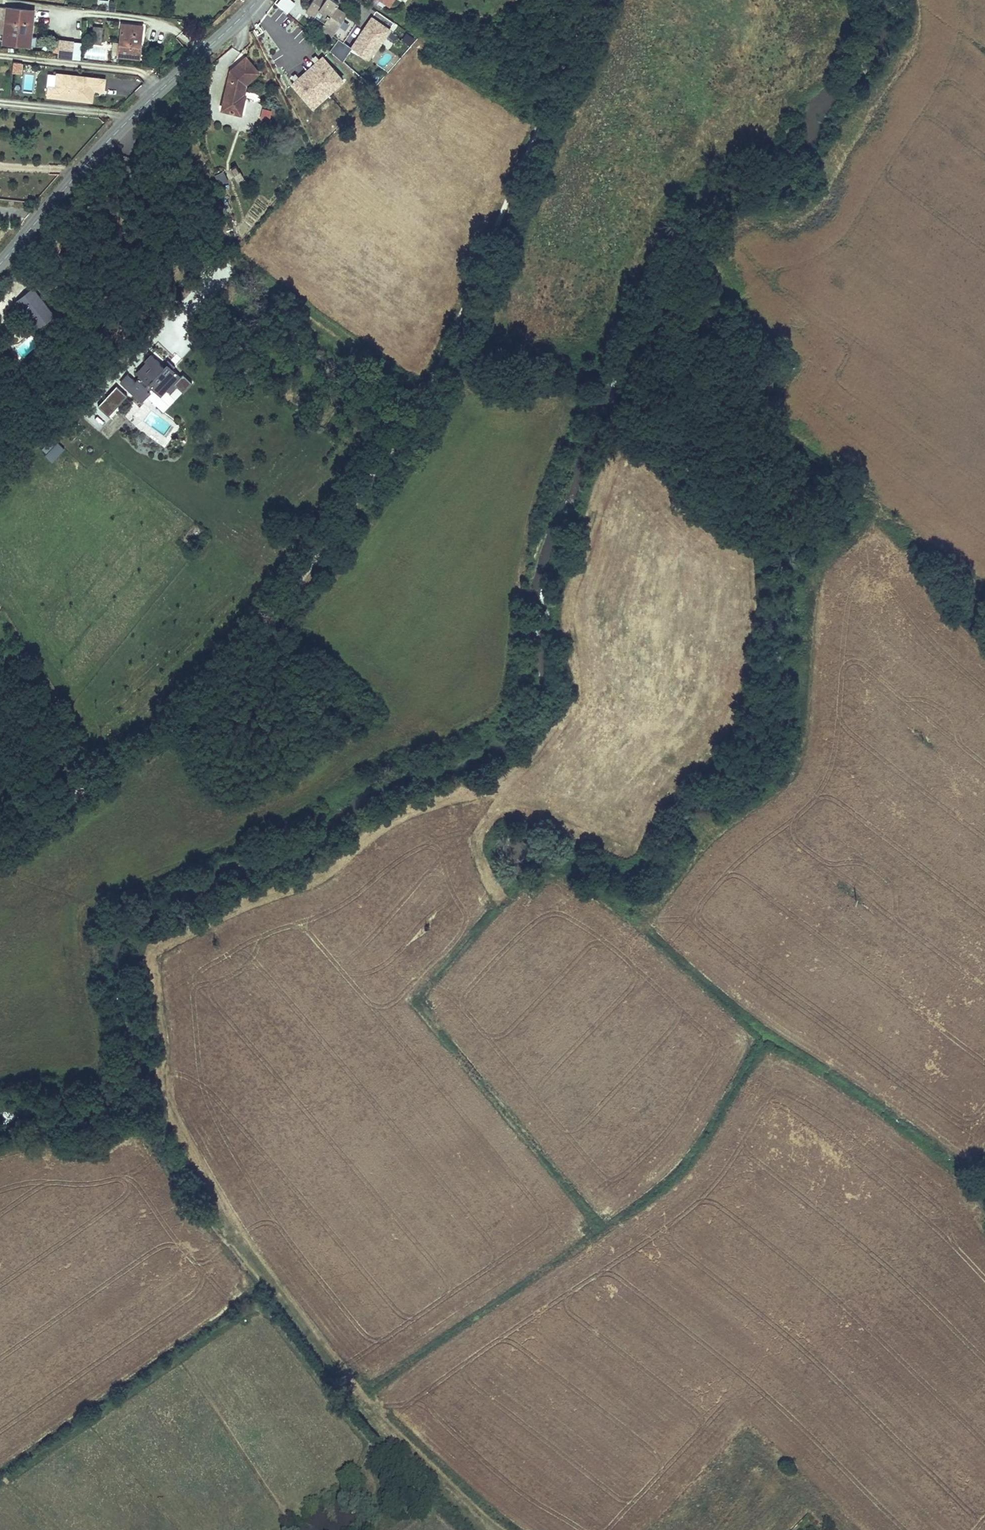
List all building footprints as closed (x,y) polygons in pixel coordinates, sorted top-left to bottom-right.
[(276,6),(289,13),(296,1),(295,0),(280,0),(276,6)] [(336,29),(347,13),(336,6),(338,2),(335,0),(311,0),(305,10),(314,16),(319,8),(329,14),(324,22),(336,29)] [(0,8),(0,19),(4,19),(2,44),(30,47),(34,11),(0,8)] [(392,28),(372,15),(351,47),(371,60),(392,28)] [(324,22),(321,26),(333,34),(336,29),(324,22)] [(143,28),(122,26),(118,58),(139,60),(143,28)] [(104,45),(106,29),(94,27),(92,44),(104,45)] [(343,61),(352,48),(338,39),(330,53),(343,61)] [(74,42),(55,40),(53,53),(58,54),(58,59),(79,61),(81,44),(74,43),(74,42)] [(323,55),(291,83),(314,109),(346,82),(323,55)] [(231,73),(217,111),(236,116),(244,93),(241,92),(242,86),(257,73),(245,59),(231,73)] [(24,64),(14,63),(13,74),(22,75),(24,64)] [(56,72),(55,87),(48,86),(47,98),(93,103),(95,92),(106,93),(107,77),(56,72)] [(269,121),(272,110),(263,108),(260,119),(269,121)] [(230,177),(239,178),(240,168),(230,168),(230,177)] [(20,307),(38,330),(55,317),(34,290),(25,297),(28,301),(21,307),(20,307)] [(62,313),(72,305),(65,296),(55,305),(59,309),(62,313)] [(18,302),(21,307),(28,301),(25,297),(18,302)] [(127,392),(129,390),(144,405),(153,396),(151,394),(154,390),(163,398),(169,392),(172,396),(179,388),(176,384),(183,378),(174,369),(166,377),(161,373),(165,368),(152,355),(146,360),(149,362),(137,373),(149,384),(146,388),(130,371),(123,378),(118,383),(127,392)] [(123,378),(130,371),(123,364),(117,371),(123,378)] [(176,384),(179,388),(186,381),(183,378),(176,384)] [(128,397),(116,387),(98,407),(109,417),(128,397)] [(153,396),(162,406),(172,396),(169,392),(163,398),(154,390),(151,394),(153,396)] [(83,415),(96,427),(107,416),(94,404),(83,415)] [(65,450),(58,444),(46,457),(53,463),(65,450)]
